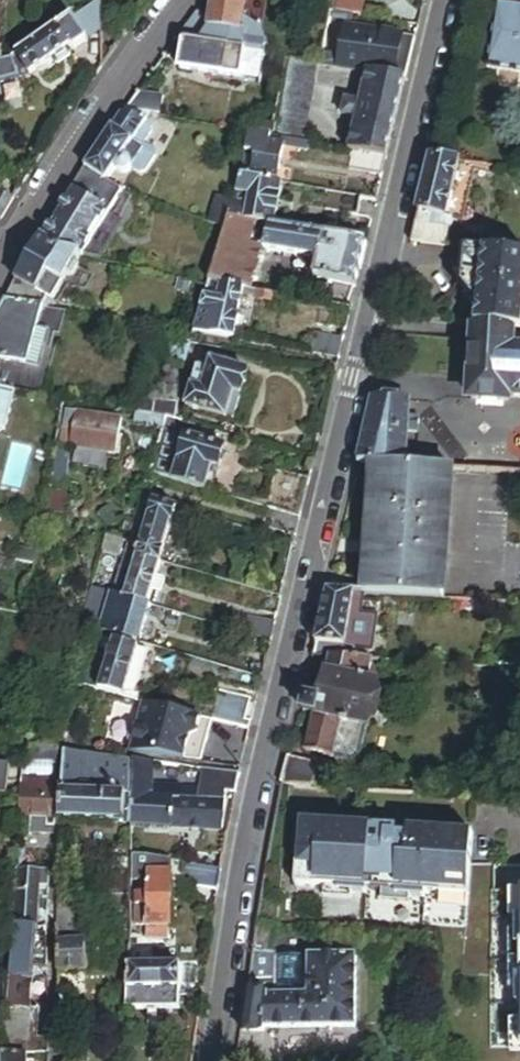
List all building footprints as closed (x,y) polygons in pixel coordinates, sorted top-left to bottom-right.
[(106,29),(105,0),(102,0),(78,15),(92,37),(106,29)] [(242,36),(246,11),(249,0),(215,0),(209,30),(242,36)] [(256,13),(259,0),(249,0),(246,11),(256,13)] [(361,13),(364,0),(334,0),(332,6),(347,10),(361,13)] [(498,1),(488,69),(519,74),(519,4),(498,1)] [(331,11),(346,15),(347,10),(332,6),(331,11)] [(22,71),(30,66),(35,71),(57,57),(61,62),(65,61),(73,56),(74,49),(72,48),(74,45),(82,46),(93,39),(92,37),(78,15),(13,57),(0,60),(0,72),(2,78),(24,74),(22,71)] [(326,67),(337,69),(348,25),(329,21),(319,66),(326,67)] [(369,75),(406,81),(415,44),(383,35),(348,25),(337,69),(369,75)] [(182,71),(244,82),(250,53),(188,41),(182,71)] [(268,57),(250,53),(244,82),(262,85),(268,57)] [(285,74),(291,75),(293,61),(288,60),(285,74)] [(282,122),(279,138),(312,144),(326,67),(319,66),(293,61),(291,75),(282,122)] [(488,69),(486,85),(519,91),(519,74),(488,69)] [(353,152),(388,158),(406,81),(369,75),(363,103),(348,100),(345,115),(359,118),(353,152)] [(129,108),(164,114),(168,96),(141,91),(129,108)] [(150,149),(138,142),(151,122),(125,114),(107,139),(89,166),(110,181),(120,166),(124,171),(126,172),(132,172),(136,170),(137,169),(150,149)] [(269,136),(279,138),(282,122),(272,120),(269,136)] [(154,124),(151,122),(138,142),(150,149),(137,169),(142,173),(148,172),(159,156),(158,149),(148,142),(155,130),(154,124)] [(281,177),(283,166),(286,146),(310,151),(312,144),(279,138),(269,136),(253,133),(245,175),(280,182),(281,177)] [(310,151),(324,153),(325,147),(312,144),(310,151)] [(347,172),(383,178),(388,158),(353,152),(352,152),(347,172)] [(473,165),(433,161),(412,245),(448,248),(450,234),(453,232),(455,221),(463,222),(473,165)] [(100,230),(104,231),(117,210),(130,189),(110,181),(89,166),(68,199),(45,239),(65,252),(85,256),(87,252),(100,230)] [(281,177),(288,178),(290,167),(283,166),(281,177)] [(233,215),(278,224),(286,183),(280,182),(245,175),(233,215)] [(3,221),(18,197),(1,188),(0,189),(0,219),(3,221)] [(326,207),(359,213),(362,198),(329,192),(326,207)] [(131,220),(117,210),(104,231),(100,230),(87,252),(107,257),(131,220)] [(245,287),(253,289),(265,247),(319,259),(315,277),(357,286),(368,242),(333,235),(296,228),(278,224),(233,215),(212,280),(245,287)] [(333,235),(334,228),(297,221),(296,228),(333,235)] [(50,304),(55,305),(85,256),(65,252),(45,239),(34,257),(7,304),(46,310),(50,304)] [(519,329),(519,255),(471,250),(467,287),(479,307),(490,308),(488,327),(519,329)] [(221,338),(236,341),(241,317),(238,317),(245,287),(212,280),(193,332),(221,338)] [(256,300),(273,303),(275,294),(258,290),(256,300)] [(46,310),(7,304),(0,317),(0,361),(2,361),(28,367),(39,332),(46,310)] [(477,327),(488,327),(490,308),(479,307),(477,327)] [(488,327),(477,327),(474,399),(511,401),(512,397),(519,397),(519,329),(488,327)] [(39,370),(50,335),(39,332),(28,367),(2,361),(0,373),(26,378),(32,378),(35,376),(38,373),(39,370)] [(162,351),(193,358),(197,339),(165,333),(162,351)] [(311,356),(340,362),(344,341),(316,335),(311,356)] [(225,424),(232,426),(245,379),(228,374),(231,365),(219,362),(216,370),(208,368),(206,378),(195,375),(183,414),(225,426),(225,424)] [(1,432),(5,427),(8,422),(9,416),(7,411),(4,407),(6,397),(0,396),(0,433),(1,432)] [(374,466),(405,467),(405,437),(416,437),(415,420),(406,420),(406,405),(375,402),(360,465),(374,466)] [(167,422),(173,424),(176,412),(141,403),(137,415),(139,415),(167,422)] [(135,429),(163,436),(167,422),(139,415),(135,429)] [(70,453),(116,460),(122,425),(69,416),(65,434),(72,435),(70,453)] [(167,461),(172,440),(176,425),(173,424),(167,422),(163,436),(152,481),(206,494),(212,472),(219,474),(224,453),(184,443),(179,463),(167,461)] [(167,461),(179,463),(184,443),(172,440),(167,461)] [(370,594),(449,597),(453,469),(405,467),(374,466),(373,479),(380,479),(377,578),(370,578),(370,594)] [(370,578),(377,578),(380,479),(373,479),(370,578)] [(128,557),(162,567),(177,512),(143,503),(128,557)] [(46,528),(31,525),(30,538),(44,540),(46,529),(46,528)] [(105,557),(122,561),(126,547),(109,543),(105,557)] [(23,565),(38,568),(40,557),(25,554),(23,565)] [(149,609),(151,610),(155,594),(159,581),(162,567),(128,557),(117,599),(117,601),(149,609)] [(166,583),(159,581),(155,594),(163,596),(166,583)] [(85,629),(139,644),(149,609),(117,601),(117,599),(113,598),(107,622),(99,620),(106,596),(94,593),(85,629)] [(316,644),(346,646),(360,594),(329,593),(316,644)] [(99,620),(107,622),(113,598),(106,596),(99,620)] [(260,639),(271,642),(276,625),(242,616),(238,633),(250,637),(260,639)] [(247,648),(257,650),(260,639),(250,637),(247,648)] [(84,687),(123,698),(135,650),(113,645),(108,662),(103,661),(99,676),(88,673),(84,687)] [(137,696),(149,654),(135,650),(123,698),(138,702),(140,696),(137,696)] [(354,769),(360,762),(378,688),(367,685),(372,658),(327,657),(316,705),(306,703),(303,715),(313,718),(305,755),(354,769)] [(212,721),(249,730),(251,723),(247,722),(253,700),(220,692),(212,721)] [(204,718),(143,703),(133,741),(129,752),(201,762),(208,736),(200,734),(204,718)] [(211,721),(204,718),(200,734),(208,736),(211,721)] [(30,763),(55,766),(57,753),(31,749),(30,763)] [(61,789),(80,790),(80,779),(81,757),(61,756),(61,777),(61,789)] [(126,763),(81,757),(80,779),(112,781),(112,791),(125,791),(126,763)] [(283,786),(315,787),(320,766),(289,758),(283,786)] [(132,823),(220,830),(222,801),(177,798),(178,786),(147,783),(147,762),(133,760),(132,823)] [(26,791),(28,776),(29,768),(0,765),(0,794),(10,795),(10,790),(26,791)] [(223,793),(235,794),(239,775),(202,770),(201,788),(201,790),(223,793)] [(60,817),(61,789),(61,777),(28,776),(26,791),(23,816),(60,817)] [(80,790),(112,791),(112,781),(80,779),(80,790)] [(222,801),(223,793),(201,790),(201,788),(178,786),(177,798),(222,801)] [(98,819),(124,821),(125,791),(112,791),(80,790),(61,789),(60,817),(98,819)] [(301,854),(303,823),(297,822),(295,854),(301,854)] [(365,826),(303,823),(301,854),(295,854),(293,853),(291,887),(321,889),(334,890),(334,894),(349,895),(362,896),(363,891),(379,892),(392,893),(392,897),(408,898),(421,899),(421,894),(436,895),(464,897),(468,829),(419,826),(419,829),(419,834),(405,833),(405,828),(393,828),(393,825),(365,823),(365,826)] [(16,867),(27,867),(29,848),(19,847),(16,867)] [(137,874),(145,874),(145,856),(131,853),(130,873),(137,874)] [(183,886),(217,892),(221,871),(185,864),(183,886)] [(43,880),(52,881),(52,869),(27,867),(16,867),(15,881),(28,882),(28,879),(43,880)] [(167,928),(170,928),(169,873),(145,874),(137,874),(137,896),(133,897),(133,909),(144,908),(144,915),(144,941),(167,941),(167,928)] [(43,889),(43,880),(28,879),(28,882),(15,881),(12,904),(9,926),(16,926),(19,927),(20,888),(43,889)] [(19,927),(41,928),(43,889),(20,888),(19,927)] [(508,888),(508,916),(516,916),(519,916),(519,888),(508,888)] [(334,890),(321,889),(320,899),(349,901),(349,895),(334,894),(334,890)] [(392,893),(379,892),(379,902),(407,904),(408,898),(392,897),(392,893)] [(464,897),(436,895),(436,907),(464,909),(464,897)] [(58,916),(84,915),(84,901),(58,901),(58,916)] [(85,926),(84,915),(58,916),(58,923),(58,927),(85,926)] [(34,968),(50,968),(49,928),(41,928),(19,927),(16,926),(13,977),(34,978),(34,968)] [(59,971),(87,969),(85,926),(58,927),(59,971)] [(516,988),(516,974),(519,974),(519,944),(516,944),(516,930),(508,930),(509,988),(516,988)] [(263,1025),(355,1027),(358,957),(310,956),(309,989),(292,989),(293,995),(279,995),(279,984),(274,978),(250,977),(247,1002),(243,1032),(262,1032),(263,1025)] [(178,1009),(179,967),(128,966),(127,1008),(178,1009)] [(21,1009),(33,1009),(34,978),(13,977),(11,1008),(21,1009)] [(27,1053),(50,1054),(50,1037),(41,1037),(30,1037),(30,1024),(42,1024),(42,1009),(33,1009),(21,1009),(11,1008),(9,1052),(27,1053)] [(519,1060),(519,1010),(508,1010),(508,1060),(519,1060)] [(41,1037),(42,1024),(30,1024),(30,1037),(41,1037)] [(27,1053),(9,1052),(5,1052),(5,1060),(26,1060),(27,1053)]
